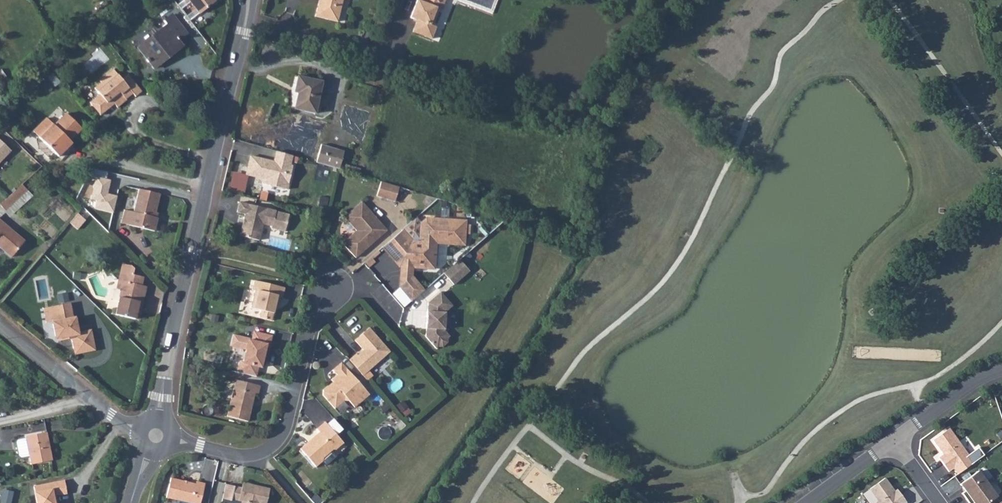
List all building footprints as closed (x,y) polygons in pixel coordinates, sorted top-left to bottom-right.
[(200,14),(215,2),(214,0),(189,0),(200,14)] [(316,13),(338,18),(342,0),(319,0),(316,13)] [(406,15),(412,18),(407,30),(424,37),(430,25),(425,23),(432,6),(429,5),(431,0),(412,0),(406,15)] [(439,9),(441,3),(434,0),(431,0),(429,5),(432,6),(439,9)] [(178,40),(187,33),(173,14),(165,20),(169,24),(138,48),(154,69),(183,46),(178,40)] [(134,100),(142,94),(128,76),(121,83),(113,73),(99,83),(101,86),(94,92),(100,99),(90,108),(99,120),(112,108),(115,112),(126,103),(123,100),(130,95),(134,100)] [(316,114),(322,82),(298,77),(296,88),(300,89),(296,109),(316,114)] [(69,141),(80,129),(67,115),(54,127),(47,119),(34,132),(58,157),(71,144),(69,141)] [(12,153),(0,142),(0,164),(12,153)] [(324,166),(329,150),(321,147),(317,164),(324,166)] [(324,166),(340,170),(345,155),(329,150),(324,166)] [(294,157),(278,152),(275,162),(273,164),(270,163),(271,161),(252,155),(247,174),(265,179),(263,184),(287,191),(293,167),(291,167),(294,157)] [(394,202),(398,187),(380,182),(376,197),(394,202)] [(28,189),(23,184),(1,204),(6,210),(28,189)] [(143,185),(141,191),(158,196),(160,189),(143,185)] [(158,196),(141,191),(134,216),(125,213),(122,226),(155,234),(158,221),(152,220),(153,216),(155,216),(160,196),(158,196)] [(240,203),(238,213),(246,215),(241,236),(261,241),(264,225),(272,227),(272,229),(286,233),(290,216),(240,203)] [(369,244),(385,230),(362,203),(344,217),(357,232),(344,244),(356,258),(370,245),(369,244)] [(78,214),(70,224),(77,230),(85,220),(78,214)] [(410,241),(401,231),(383,247),(399,267),(403,267),(403,261),(415,262),(415,267),(434,268),(435,242),(447,242),(447,236),(462,237),(463,220),(425,219),(419,224),(418,241),(410,241)] [(10,258),(23,242),(0,221),(0,250),(10,258)] [(469,270),(460,259),(443,274),(453,284),(469,270)] [(116,315),(135,320),(143,286),(142,286),(144,278),(134,276),(135,270),(133,267),(123,264),(119,281),(124,282),(123,289),(116,315)] [(400,286),(413,300),(424,290),(411,276),(400,286)] [(283,298),(285,288),(255,281),(252,291),(255,292),(251,308),(261,311),(260,317),(272,320),(276,305),(278,305),(280,298),(283,298)] [(143,286),(135,320),(138,320),(146,287),(143,286)] [(444,312),(451,306),(439,293),(427,302),(425,336),(435,348),(438,346),(442,346),(447,341),(448,335),(444,330),(444,327),(447,325),(447,318),(444,316),(444,312)] [(70,318),(66,300),(48,304),(52,318),(48,319),(53,337),(58,342),(76,337),(80,353),(93,350),(88,329),(78,332),(75,316),(70,318)] [(349,361),(362,377),(390,353),(370,329),(356,342),(364,352),(365,354),(359,359),(357,357),(356,355),(349,361)] [(269,348),(272,337),(254,333),(253,340),(233,336),(230,347),(246,350),(243,364),(239,363),(237,373),(256,378),(258,368),(261,368),(266,348),(269,348)] [(354,408),(369,395),(340,363),(332,370),(336,375),(331,379),(332,382),(320,392),(334,409),(345,399),(354,408)] [(258,396),(260,387),(236,381),(226,418),(248,422),(254,396),(258,396)] [(335,450),(343,443),(324,422),(316,429),(318,432),(299,448),(315,468),(322,462),(321,458),(331,450),(335,450)] [(949,428),(933,440),(943,454),(938,457),(948,471),(955,467),(959,473),(984,455),(978,447),(968,454),(949,428)] [(53,460),(48,433),(27,437),(27,439),(19,440),(17,442),(21,459),(24,460),(31,459),(32,465),(53,460)] [(961,493),(966,499),(987,484),(977,471),(960,484),(965,491),(961,493)] [(204,484),(196,482),(195,484),(171,478),(166,498),(186,502),(200,502),(204,484)] [(906,502),(897,489),(894,491),(884,478),(869,489),(877,501),(875,502),(905,502),(906,502)] [(54,496),(56,496),(68,493),(65,480),(35,487),(38,502),(55,502),(54,496)] [(966,499),(968,502),(988,502),(996,497),(987,484),(966,499)] [(226,485),(222,500),(232,502),(232,501),(235,487),(226,485)] [(239,502),(241,502),(266,502),(269,490),(251,485),(250,491),(242,489),(239,502)] [(235,487),(232,501),(239,502),(242,489),(235,487)] [(2,489),(0,498),(0,502),(10,502),(13,492),(2,489)]
